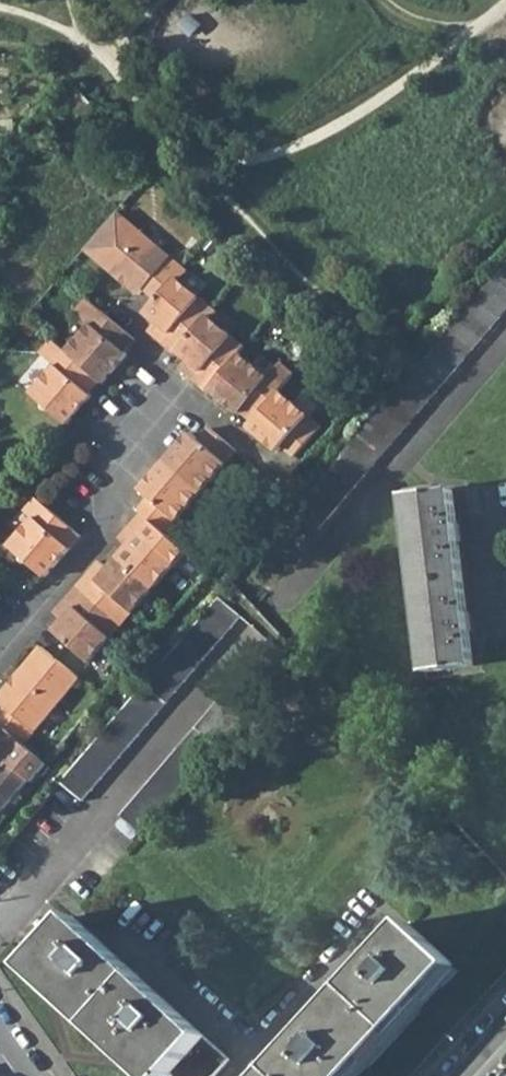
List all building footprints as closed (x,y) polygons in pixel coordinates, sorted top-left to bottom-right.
[(83,249),(118,279),(136,295),(142,288),(152,298),(172,276),(174,273),(162,263),(168,256),(115,211),(83,249)] [(180,266),(168,256),(162,263),(174,273),(180,266)] [(316,529),(505,309),(505,259),(371,416),(293,508),(316,529)] [(177,281),(185,271),(180,266),(174,273),(172,276),(177,281)] [(154,323),(184,287),(177,281),(172,276),(152,298),(141,311),(154,323)] [(184,287),(154,323),(147,330),(172,352),(174,350),(204,314),(210,308),(184,287)] [(79,315),(90,302),(86,299),(74,311),(79,315)] [(89,324),(66,353),(98,380),(101,384),(126,355),(123,351),(133,339),(102,313),(90,302),(79,315),(89,324)] [(210,308),(204,314),(209,319),(215,313),(210,308)] [(204,314),(174,350),(185,360),(179,367),(206,390),(208,387),(237,354),(243,348),(209,319),(204,314)] [(51,339),(38,353),(42,357),(54,342),(51,339)] [(55,367),(30,394),(66,425),(91,396),(87,393),(98,380),(66,353),(54,342),(42,357),(55,367)] [(237,354),(208,387),(238,413),(239,410),(250,420),(276,390),(287,378),(275,367),(266,379),(237,354)] [(291,374),(278,363),(275,367),(287,378),(291,374)] [(306,415),(276,390),(250,420),(246,425),(255,433),(276,450),(281,445),(293,455),(314,431),(302,421),(306,415)] [(190,432),(164,460),(199,491),(224,462),(219,458),(230,446),(208,427),(197,440),(190,432)] [(230,446),(219,458),(224,462),(234,450),(230,446)] [(164,460),(139,490),(148,497),(137,509),(140,512),(160,529),(170,517),(175,521),(199,491),(164,460)] [(402,495),(424,672),(471,666),(466,629),(469,628),(467,614),(464,614),(456,540),(458,540),(456,525),(454,526),(451,489),(402,495)] [(32,519),(9,546),(31,566),(43,576),(78,535),(36,497),(24,511),(32,519)] [(184,549),(160,529),(140,512),(118,537),(128,545),(118,557),(152,587),(184,549)] [(152,587),(118,557),(109,569),(99,559),(77,586),(121,624),(152,587)] [(88,662),(121,624),(77,586),(54,612),(63,621),(53,632),(65,643),(88,662)] [(59,781),(80,798),(238,613),(218,596),(60,779),(59,781)] [(119,815),(141,833),(289,657),(267,638),(119,815)] [(79,678),(53,656),(41,645),(0,694),(0,703),(5,708),(0,714),(0,725),(5,729),(19,742),(30,729),(34,732),(79,678)] [(27,780),(30,783),(45,765),(21,744),(19,742),(5,729),(0,735),(0,763),(3,765),(0,769),(0,813),(27,780)] [(208,1050),(51,905),(9,953),(141,1073),(137,1075),(185,1075),(208,1050)] [(451,968),(408,926),(272,1075),(353,1075),(451,968)]
